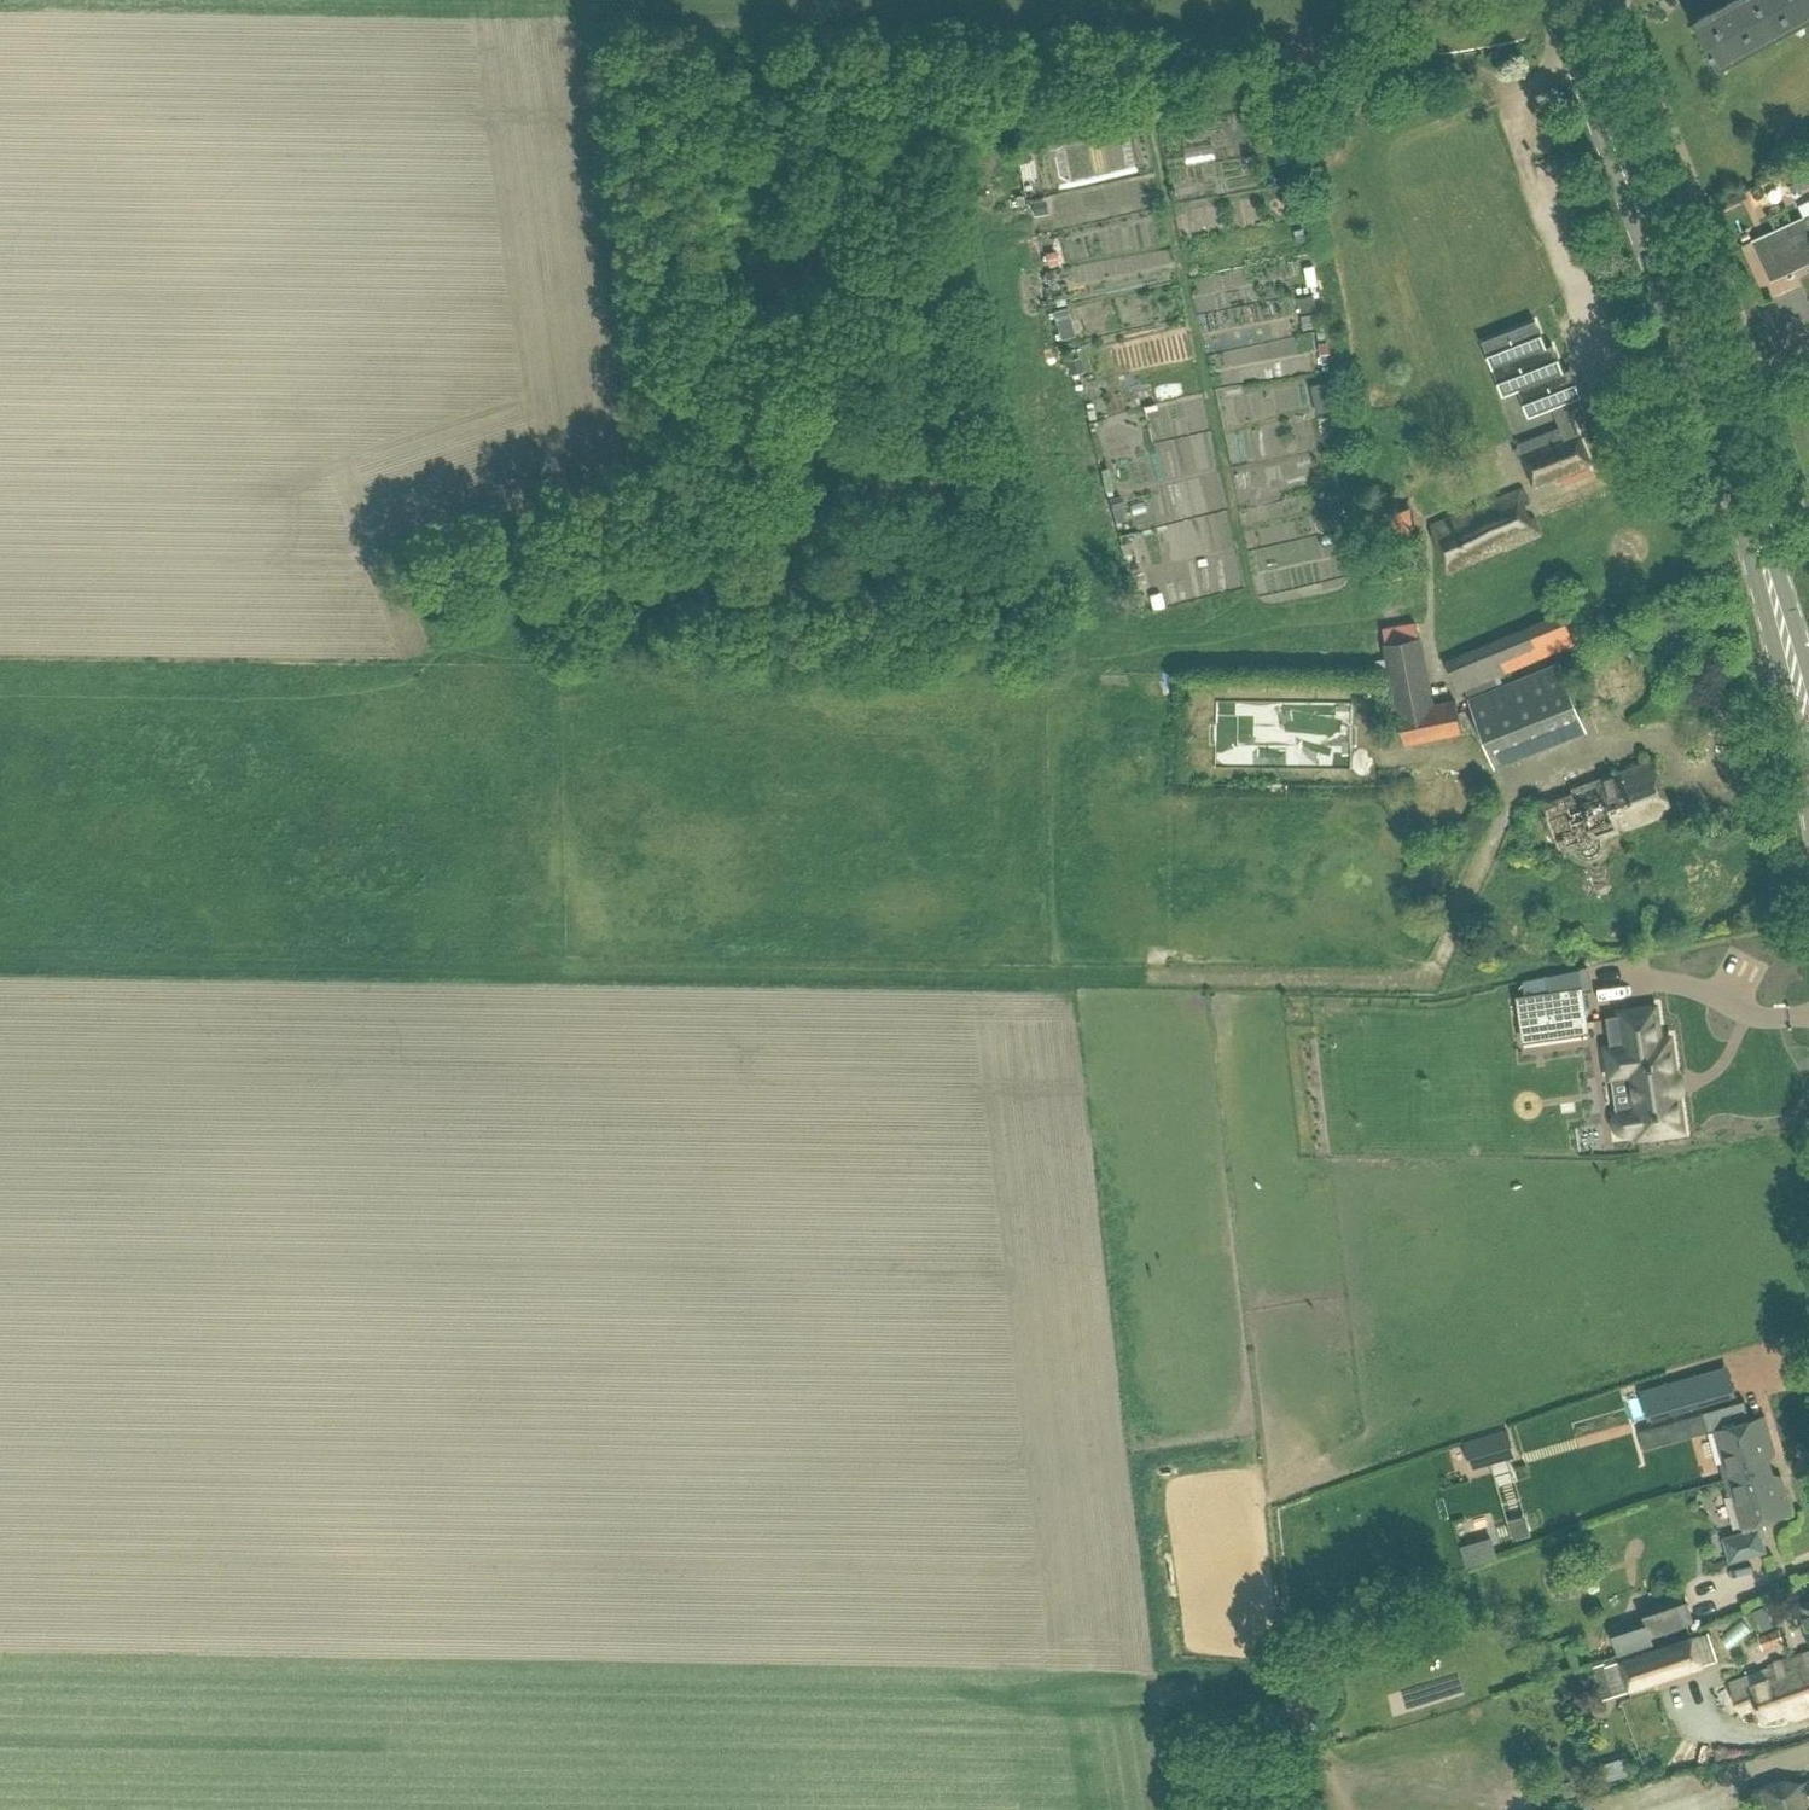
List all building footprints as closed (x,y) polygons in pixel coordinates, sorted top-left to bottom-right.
[(1793,27),(1778,0),(1735,0),(1695,22),(1720,67),(1793,27)] [(1808,18),(1808,0),(1778,0),(1793,27),(1808,18)] [(1093,130),(1059,135),(1065,170),(1098,165),(1093,130)] [(1024,151),(1009,155),(1014,172),(1029,167),(1024,151)] [(1808,198),(1808,163),(1786,171),(1792,190),(1805,186),(1808,198)] [(1766,235),(1778,260),(1808,246),(1808,216),(1766,235)] [(1188,302),(1225,296),(1223,282),(1185,287),(1188,302)] [(1068,307),(1054,311),(1059,325),(1072,321),(1068,307)] [(1174,311),(1151,313),(1156,347),(1178,344),(1174,311)] [(1590,463),(1579,433),(1567,402),(1582,397),(1574,376),(1573,377),(1570,368),(1564,371),(1557,352),(1556,352),(1553,344),(1547,346),(1539,328),(1536,320),(1482,340),(1486,349),(1485,349),(1493,369),(1496,376),(1495,376),(1503,396),(1519,390),(1522,397),(1521,397),(1529,417),(1553,408),(1560,427),(1518,443),(1533,484),(1559,475),(1562,483),(1585,475),(1582,466),(1590,463)] [(1325,383),(1312,386),(1314,399),(1327,396),(1325,383)] [(1247,457),(1218,459),(1219,475),(1247,473),(1247,457)] [(1243,540),(1255,597),(1301,587),(1297,569),(1292,570),(1289,555),(1300,552),(1290,507),(1313,502),(1309,487),(1242,501),(1244,514),(1270,508),(1275,533),(1243,540)] [(1529,517),(1527,512),(1523,503),(1527,501),(1522,490),(1521,489),(1519,489),(1507,495),(1437,526),(1435,529),(1434,533),(1434,534),(1434,536),(1450,569),(1507,546),(1508,548),(1539,535),(1540,534),(1540,533),(1540,532),(1534,519),(1533,516),(1529,517)] [(1220,544),(1221,578),(1233,578),(1233,544),(1220,544)] [(1460,734),(1451,702),(1433,705),(1420,636),(1418,636),(1416,622),(1383,628),(1386,642),(1381,643),(1400,745),(1460,734)] [(1465,656),(1447,663),(1459,692),(1477,685),(1465,656)] [(1491,757),(1582,727),(1572,696),(1559,700),(1553,680),(1540,684),(1547,707),(1482,729),(1491,757)] [(1625,769),(1536,791),(1547,834),(1659,806),(1643,741),(1620,747),(1625,769)] [(1547,975),(1523,980),(1525,997),(1540,995),(1550,993),(1547,975)] [(1545,1030),(1586,1024),(1581,989),(1550,993),(1540,995),(1545,1030)] [(1616,1128),(1623,1133),(1638,1130),(1639,1136),(1650,1134),(1654,1137),(1669,1135),(1672,1131),(1682,1130),(1682,1126),(1684,1122),(1682,1108),(1679,1105),(1669,1038),(1660,1039),(1655,1008),(1653,1009),(1653,1011),(1624,1015),(1624,1013),(1622,1013),(1622,1017),(1610,1019),(1609,1017),(1607,1017),(1611,1046),(1607,1047),(1611,1076),(1627,1073),(1632,1108),(1628,1109),(1620,1110),(1615,1117),(1616,1128)] [(1653,1417),(1707,1402),(1699,1374),(1660,1384),(1640,1391),(1647,1413),(1653,1417)] [(1725,1478),(1767,1467),(1763,1452),(1767,1446),(1765,1437),(1771,1435),(1765,1414),(1750,1419),(1746,1408),(1741,1405),(1730,1408),(1727,1413),(1730,1424),(1714,1429),(1724,1462),(1721,1462),(1725,1478)] [(1692,1426),(1699,1457),(1714,1454),(1707,1423),(1692,1426)] [(1514,1453),(1508,1428),(1466,1439),(1472,1463),(1514,1453)] [(1742,1527),(1742,1526),(1744,1533),(1725,1538),(1727,1547),(1731,1560),(1765,1550),(1760,1532),(1766,1530),(1763,1521),(1792,1512),(1786,1492),(1781,1493),(1778,1484),(1771,1481),(1767,1467),(1725,1478),(1730,1494),(1733,1494),(1742,1527)] [(1467,1565),(1498,1556),(1492,1536),(1462,1545),(1467,1565)] [(1618,1656),(1653,1644),(1651,1637),(1692,1623),(1683,1593),(1639,1607),(1642,1617),(1609,1627),(1618,1656)] [(1797,1604),(1808,1636),(1808,1600),(1797,1604)] [(1618,1659),(1603,1665),(1612,1695),(1627,1690),(1704,1663),(1716,1659),(1707,1630),(1693,1635),(1692,1633),(1618,1658),(1618,1659)] [(1762,1647),(1772,1643),(1768,1632),(1757,1636),(1762,1647)] [(1800,1654),(1804,1668),(1808,1666),(1808,1651),(1800,1654)] [(1804,1668),(1800,1654),(1768,1666),(1769,1668),(1729,1683),(1740,1711),(1757,1705),(1762,1720),(1785,1711),(1786,1713),(1790,1711),(1793,1718),(1808,1712),(1808,1666),(1804,1668)] [(1801,1783),(1783,1779),(1743,1795),(1748,1807),(1756,1804),(1758,1809),(1808,1809),(1808,1781),(1801,1783)]
